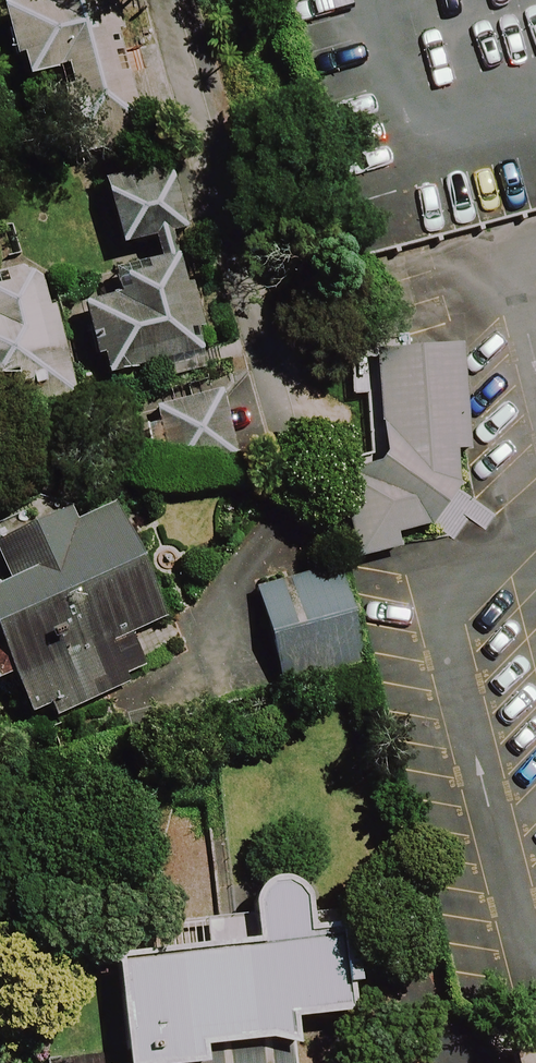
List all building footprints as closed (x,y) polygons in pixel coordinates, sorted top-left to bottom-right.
[(122,129),(140,124),(127,76),(109,81),(87,0),(46,0),(0,13),(0,30),(41,180),(129,156),(122,129)] [(205,349),(167,242),(187,235),(162,165),(95,189),(120,262),(106,267),(117,299),(79,313),(105,385),(205,349)] [(19,388),(27,411),(68,398),(27,275),(0,284),(0,394),(19,388)] [(460,350),(378,360),(390,464),(336,476),(355,564),(408,552),(439,527),(462,492),(458,455),(472,454),(460,350)] [(229,384),(148,406),(167,477),(248,455),(229,384)] [(108,501),(0,546),(0,563),(10,587),(0,591),(0,666),(27,732),(144,683),(125,638),(159,624),(108,501)] [(336,564),(249,587),(278,698),(365,675),(336,564)] [(129,1062),(290,1062),(289,1052),(303,1050),(301,1028),(353,1022),(343,913),(314,915),(312,902),(305,891),(294,884),(275,885),(262,894),(255,908),(260,945),(117,960),(129,1062)]
